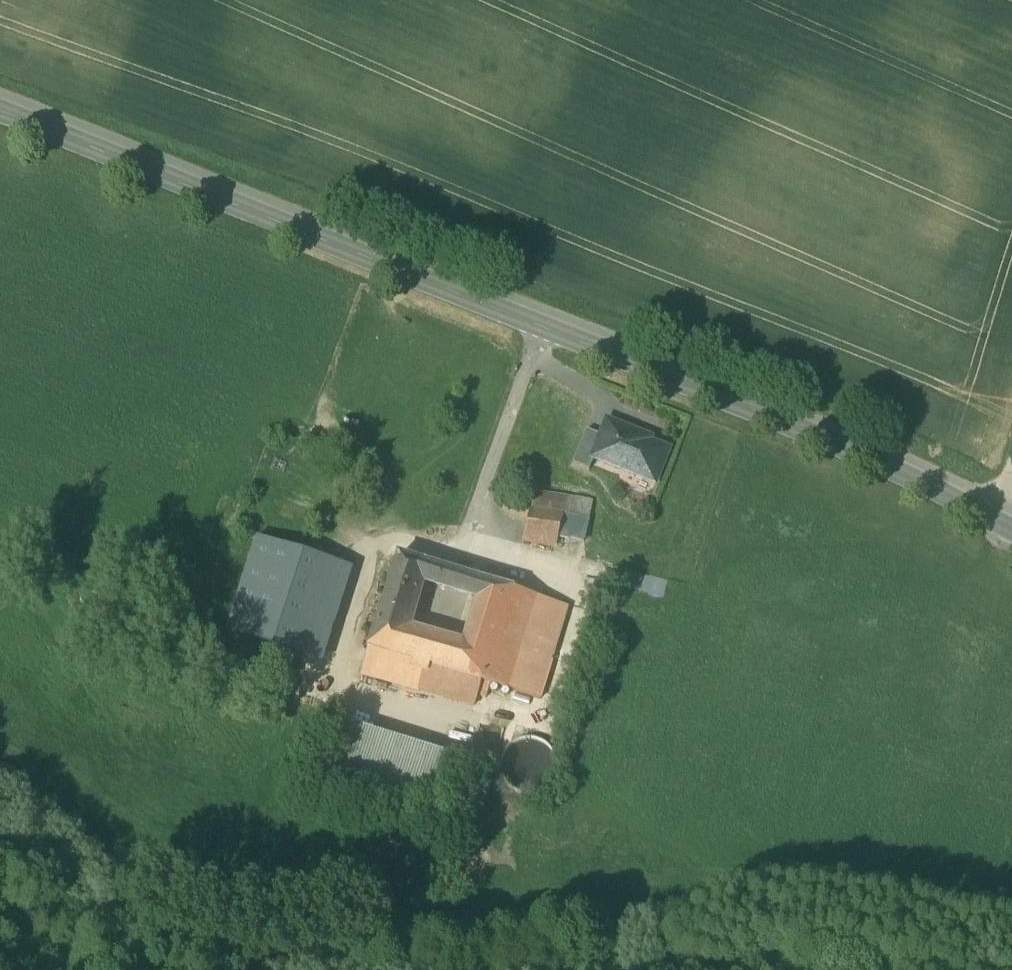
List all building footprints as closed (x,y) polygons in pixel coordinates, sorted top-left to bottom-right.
[(650,432),(606,415),(601,429),(592,452),(593,452),(655,477),(668,443),(649,436),(650,432)] [(586,423),(573,457),(589,463),(593,452),(592,452),(601,429),(586,423)] [(588,512),(592,493),(566,488),(533,484),(530,500),(522,531),(542,533),(556,535),(558,529),(583,532),(588,512)] [(536,587),(397,545),(369,638),(384,643),(412,651),(422,624),(407,620),(422,569),(454,579),(470,584),(480,587),(465,636),(437,628),(430,657),(480,671),(508,680),(536,587)] [(536,587),(508,680),(542,690),(570,597),(536,587)] [(437,628),(422,624),(412,651),(410,659),(428,664),(430,657),(437,628)] [(384,643),(369,638),(362,661),(473,694),(480,671),(430,657),(428,664),(410,659),(412,651),(384,643)] [(452,745),(345,711),(326,771),(436,806),(452,745)]
